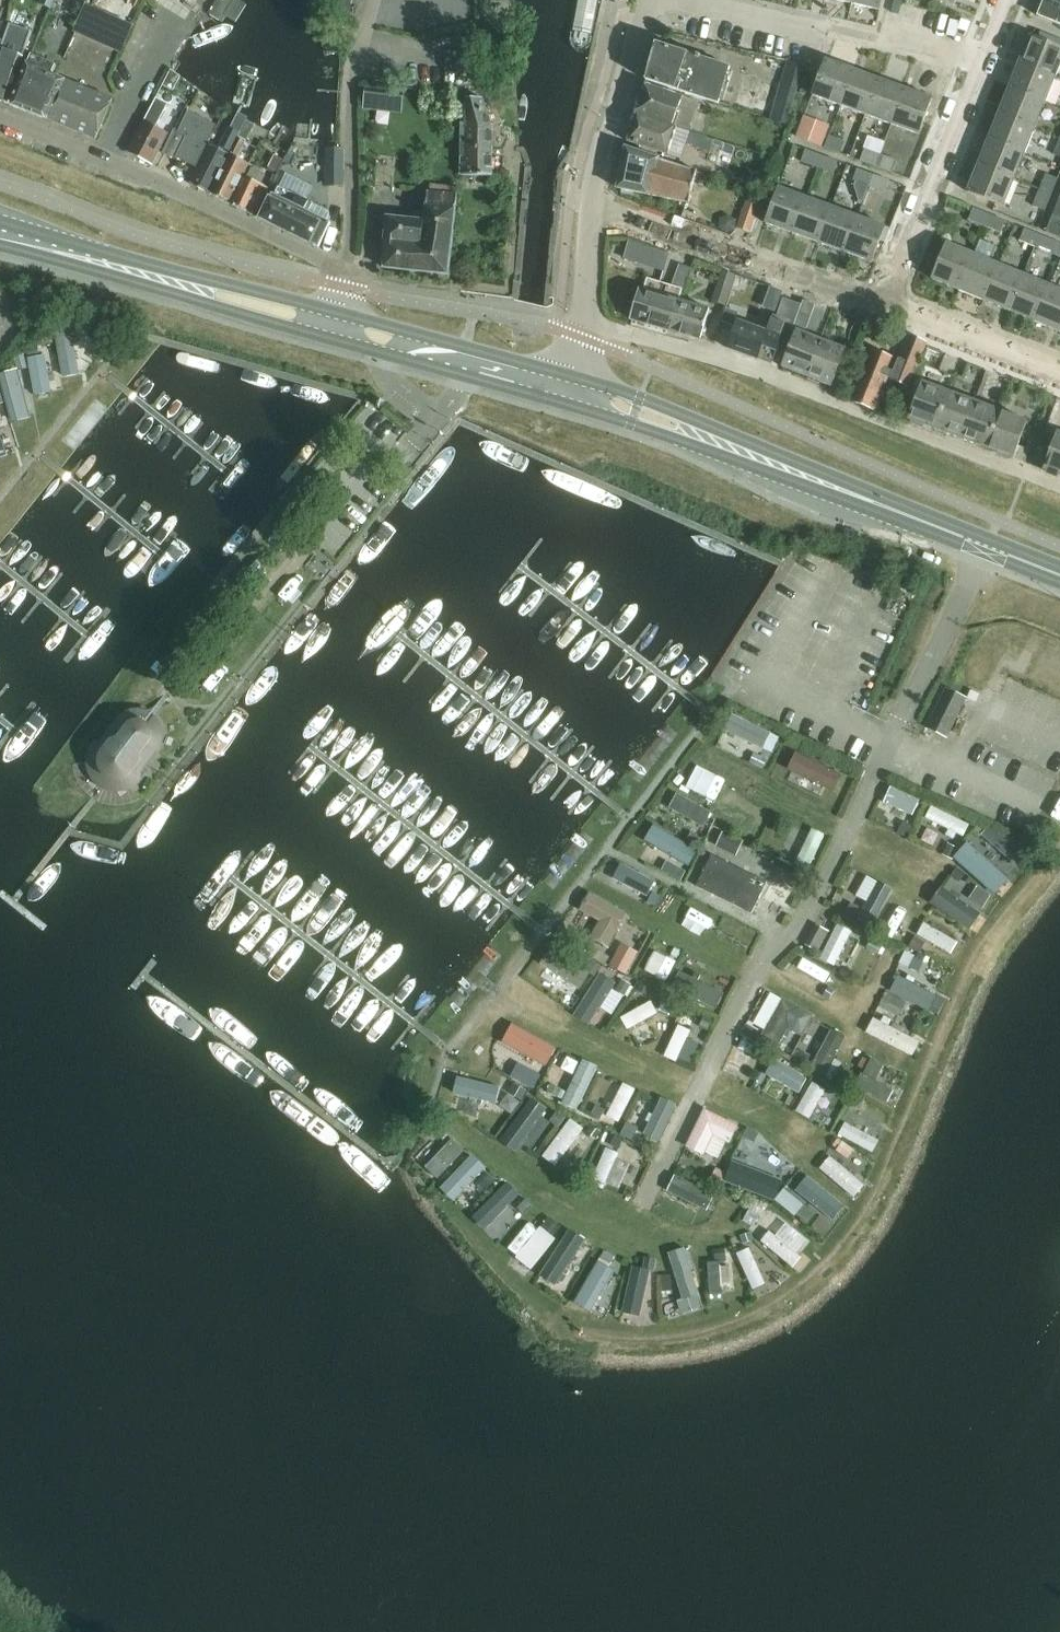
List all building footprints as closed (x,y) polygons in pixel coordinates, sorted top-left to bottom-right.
[(853,4),(880,11),(883,0),(854,0),(853,4)] [(1039,17),(1059,25),(1059,0),(1046,0),(1039,17)] [(36,47),(65,55),(72,25),(43,18),(36,47)] [(3,45),(9,24),(0,21),(0,44),(3,45)] [(6,104),(22,59),(32,31),(10,24),(3,45),(0,51),(0,52),(0,102),(6,104)] [(1055,77),(1059,66),(1059,49),(1030,37),(1020,63),(1055,77)] [(645,80),(718,103),(729,67),(656,44),(645,80)] [(445,70),(473,71),(474,52),(446,51),(445,70)] [(48,121),(64,84),(65,81),(69,70),(31,56),(29,61),(10,106),(48,121)] [(838,106),(851,69),(825,60),(812,96),(838,106)] [(1045,103),(1055,77),(1020,63),(1010,89),(1045,103)] [(878,79),(851,69),(838,106),(865,115),(878,79)] [(891,125),(904,88),(878,79),(865,115),(891,125)] [(64,84),(48,121),(96,140),(111,104),(64,84)] [(636,113),(672,126),(672,124),(689,130),(700,99),(683,93),(682,96),(646,84),(636,113)] [(786,124),(796,91),(779,86),(769,119),(786,124)] [(904,88),(891,125),(917,134),(931,98),(904,88)] [(1010,89),(999,115),(1035,129),(1045,103),(1010,89)] [(156,128),(169,104),(157,98),(144,122),(143,122),(141,126),(127,152),(152,165),(168,134),(156,128)] [(461,122),(461,140),(461,148),(492,149),(492,127),(484,99),(466,99),(466,105),(461,105),(461,122)] [(195,167),(210,137),(216,125),(192,112),(188,110),(178,130),(176,129),(164,153),(176,159),(177,158),(195,167)] [(624,140),(668,155),(673,139),(690,145),(698,149),(710,153),(715,141),(694,133),(677,127),(677,128),(672,126),(636,113),(624,140)] [(805,115),(804,115),(796,137),(822,146),(830,125),(805,115)] [(999,115),(989,142),(1024,156),(1035,129),(999,115)] [(241,129),(238,136),(246,141),(255,125),(245,120),(241,129)] [(237,138),(238,136),(241,129),(234,125),(221,151),(210,145),(190,185),(210,194),(237,138)] [(828,135),(824,148),(841,154),(846,141),(828,135)] [(237,138),(210,194),(228,203),(248,164),(236,158),(244,142),(237,138)] [(979,168),(1014,182),(1024,156),(989,142),(979,168)] [(689,203),(696,172),(625,147),(617,188),(689,203)] [(460,174),(494,177),(493,149),(492,149),(461,148),(461,157),(460,157),(460,174)] [(344,149),(325,149),(325,185),(344,185),(344,149)] [(805,149),(804,152),(801,162),(816,168),(820,155),(805,149)] [(875,167),(880,154),(865,149),(860,161),(875,167)] [(880,154),(875,167),(893,173),(898,161),(880,154)] [(833,174),(838,161),(820,155),(816,168),(833,174)] [(868,187),(873,174),(857,168),(852,181),(868,187)] [(1014,182),(979,168),(968,194),(1004,208),(1014,182)] [(873,174),(868,187),(885,193),(890,180),(873,174)] [(1039,190),(1052,196),(1059,179),(1046,174),(1039,190)] [(256,217),(269,190),(244,176),(230,204),(256,217)] [(792,233),(805,197),(778,188),(766,224),(792,233)] [(260,219),(317,246),(328,223),(325,222),(328,215),(307,205),(308,203),(279,189),(275,197),(272,195),(260,219)] [(736,228),(737,228),(750,233),(762,199),(761,198),(763,194),(750,190),(748,194),(736,228)] [(1046,211),(1052,196),(1039,190),(1033,206),(1046,211)] [(385,269),(450,274),(456,193),(427,191),(425,215),(420,215),(419,221),(386,218),(384,242),(385,269)] [(818,243),(831,207),(805,197),(792,233),(818,243)] [(845,252),(858,216),(831,207),(818,243),(845,252)] [(968,220),(984,227),(989,214),(973,207),(968,220)] [(1001,234),(1006,221),(989,214),(984,227),(1001,234)] [(858,216),(845,252),(871,262),(884,226),(858,216)] [(1019,241),(1036,248),(1041,235),(1024,228),(1019,241)] [(1052,255),(1057,242),(1041,235),(1036,248),(1052,255)] [(637,262),(642,246),(629,242),(624,258),(637,262)] [(933,279),(959,290),(974,253),(948,242),(947,243),(947,242),(932,278),(933,279)] [(959,290),(985,301),(1000,264),(974,253),(959,290)] [(985,301),(1011,311),(1026,275),(1000,264),(985,301)] [(1011,311),(1037,322),(1051,285),(1026,275),(1011,311)] [(679,296),(670,294),(671,289),(646,282),(643,290),(640,289),(631,321),(669,332),(679,301),(678,301),(679,296)] [(1051,285),(1037,322),(1059,332),(1059,289),(1051,285)] [(804,301),(803,300),(794,325),(807,329),(815,305),(814,304),(804,301)] [(679,301),(669,332),(699,340),(708,309),(679,301)] [(773,361),(787,321),(773,316),(766,333),(738,322),(727,349),(757,360),(758,355),(773,361)] [(806,377),(820,340),(796,331),(782,368),(806,377)] [(74,332),(57,335),(64,375),(80,373),(74,332)] [(909,387),(926,344),(909,337),(891,380),(909,387)] [(820,340),(806,377),(830,385),(843,349),(820,340)] [(852,400),(873,409),(894,359),(873,350),(872,353),(862,349),(847,384),(857,389),(852,400)] [(46,353),(31,356),(37,393),(53,390),(46,353)] [(20,367),(2,372),(15,421),(33,416),(20,367)] [(936,430),(949,393),(922,383),(909,420),(936,430)] [(961,440),(975,402),(949,393),(936,430),(961,440)] [(975,402),(961,440),(987,449),(1001,412),(975,402)] [(1001,412),(987,449),(1014,459),(1028,422),(1001,412)] [(9,449),(0,419),(0,451),(9,449)] [(1058,433),(1044,470),(1059,476),(1059,434),(1058,433)] [(1041,447),(1034,464),(1043,468),(1049,450),(1041,447)] [(271,535),(266,544),(286,555),(291,546),(271,535)] [(964,701),(966,698),(966,697),(946,687),(926,727),(934,731),(946,737),(964,701)] [(971,690),(968,699),(976,703),(980,694),(971,690)] [(120,720),(100,747),(93,750),(93,751),(92,756),(91,761),(92,766),(93,771),(96,776),(99,780),(103,783),(108,785),(113,786),(118,786),(123,785),(128,783),(133,781),(134,781),(135,774),(156,746),(157,743),(159,740),(159,737),(159,735),(159,732),(159,729),(158,726),(157,723),(155,721),(153,718),(152,717),(149,715),(147,714),(144,713),(141,712),(139,712),(136,712),(133,712),(131,713),(128,714),(126,715),(124,717),(121,719),(120,720)] [(717,751),(732,757),(737,744),(772,758),(778,743),(729,722),(717,751)] [(764,783),(778,790),(796,754),(782,747),(764,783)] [(685,787),(703,798),(716,776),(698,765),(685,787)] [(782,790),(821,801),(827,778),(788,768),(782,790)] [(833,819),(851,782),(838,776),(820,812),(833,819)] [(667,819),(705,834),(712,816),(674,801),(667,819)] [(966,842),(970,828),(929,814),(925,828),(966,842)] [(810,833),(795,871),(809,876),(824,839),(810,833)] [(651,848),(682,863),(689,850),(658,835),(651,848)] [(989,845),(980,855),(1003,876),(1020,857),(1008,846),(1000,855),(989,845)] [(970,854),(958,868),(996,902),(1008,888),(970,854)] [(767,882),(712,855),(697,887),(752,914),(767,882)] [(612,887),(649,904),(657,887),(620,871),(612,887)] [(976,934),(984,915),(939,896),(931,915),(976,934)] [(600,929),(591,945),(609,955),(628,921),(590,899),(580,918),(600,929)] [(906,925),(905,899),(875,899),(876,926),(906,925)] [(924,928),(916,940),(951,962),(958,950),(924,928)] [(647,961),(657,945),(630,930),(615,956),(628,964),(634,954),(647,961)] [(839,972),(851,940),(835,934),(823,966),(839,972)] [(583,998),(592,977),(550,958),(538,984),(564,995),(566,991),(583,998)] [(685,962),(676,982),(664,977),(661,984),(684,994),(696,967),(685,962)] [(724,1010),(733,985),(721,981),(712,1006),(724,1010)] [(932,1015),(938,997),(891,981),(885,999),(932,1015)] [(602,986),(577,1017),(593,1030),(607,1012),(617,1020),(628,1007),(602,986)] [(769,998),(752,1031),(766,1038),(783,1005),(769,998)] [(663,1004),(658,1017),(671,1022),(676,1009),(663,1004)] [(787,1007),(767,1042),(787,1053),(807,1018),(787,1007)] [(652,1008),(621,1023),(627,1036),(658,1021),(652,1008)] [(662,1062),(680,1071),(694,1041),(690,1039),(698,1025),(684,1018),(662,1062)] [(871,1025),(865,1042),(915,1061),(921,1044),(871,1025)] [(815,1073),(832,1080),(846,1042),(829,1036),(815,1073)] [(537,1070),(533,1079),(546,1085),(556,1063),(521,1048),(515,1060),(537,1070)] [(865,1061),(857,1073),(864,1078),(856,1091),(883,1108),(892,1095),(877,1086),(886,1074),(865,1061)] [(582,1067),(564,1110),(580,1117),(598,1073),(582,1067)] [(773,1075),(764,1093),(785,1104),(794,1086),(773,1075)] [(503,1119),(509,1097),(461,1085),(456,1108),(503,1119)] [(813,1126),(825,1095),(809,1088),(796,1119),(813,1126)] [(621,1089),(609,1125),(623,1130),(635,1094),(621,1089)] [(661,1149),(677,1111),(663,1105),(647,1143),(661,1149)] [(520,1151),(543,1116),(531,1107),(507,1142),(520,1151)] [(849,1123),(867,1126),(870,1110),(851,1107),(849,1123)] [(686,1159),(706,1167),(716,1144),(733,1151),(741,1132),(704,1116),(686,1159)] [(543,1164),(557,1174),(585,1135),(571,1125),(543,1164)] [(634,1148),(640,1135),(626,1129),(620,1142),(634,1148)] [(876,1159),(882,1146),(845,1130),(839,1143),(876,1159)] [(453,1146),(429,1173),(442,1185),(467,1159),(453,1146)] [(748,1201),(768,1155),(755,1149),(735,1195),(748,1201)] [(605,1197),(619,1159),(604,1154),(591,1193),(605,1197)] [(440,1194),(454,1209),(488,1178),(474,1163),(440,1194)] [(819,1176),(854,1206),(865,1193),(831,1163),(819,1176)] [(792,1171),(773,1202),(786,1210),(805,1179),(792,1171)] [(672,1230),(684,1191),(671,1187),(658,1226),(672,1230)] [(494,1232),(519,1210),(508,1198),(483,1221),(494,1232)] [(789,1213),(823,1237),(832,1225),(810,1209),(812,1206),(800,1198),(789,1213)] [(534,1277),(556,1247),(530,1228),(507,1258),(534,1277)] [(541,1287),(560,1297),(587,1247),(568,1237),(541,1287)] [(794,1275),(803,1264),(770,1237),(761,1248),(794,1275)] [(754,1298),(769,1292),(751,1251),(736,1257),(754,1298)] [(673,1273),(679,1303),(699,1299),(692,1268),(673,1273)] [(596,1269),(579,1313),(599,1321),(616,1277),(596,1269)] [(707,1277),(713,1299),(736,1294),(730,1271),(707,1277)] [(646,1325),(652,1279),(633,1277),(627,1322),(646,1325)]
